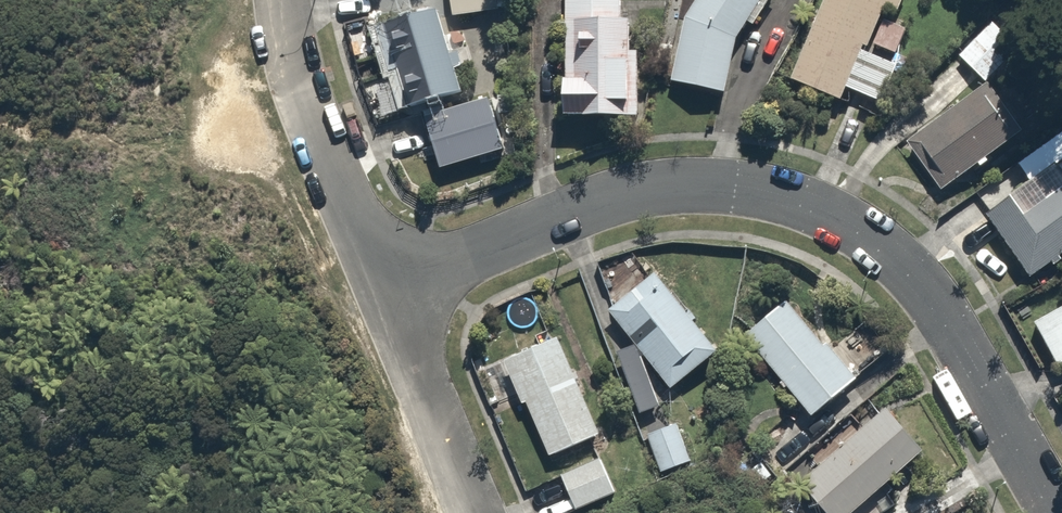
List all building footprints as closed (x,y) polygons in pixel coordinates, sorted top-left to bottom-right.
[(452,18),(499,10),(498,0),(449,0),(452,18)] [(638,51),(628,51),(628,19),(616,19),(617,0),(564,0),(561,119),(636,121),(638,51)] [(761,0),(694,0),(680,22),(668,84),(725,94),(735,44),(763,1),(761,0)] [(818,100),(822,102),(826,94),(842,102),(847,91),(879,105),(898,61),(891,58),(902,32),(878,21),(884,8),(894,12),(900,0),(820,0),(785,78),(800,85),(796,96),(816,105),(818,100)] [(371,28),(387,75),(391,74),(404,113),(462,94),(433,8),(371,28)] [(1027,44),(1003,16),(955,57),(978,85),(1027,44)] [(985,84),(902,142),(936,190),(1018,132),(985,84)] [(486,97),(424,115),(440,168),(503,148),(486,97)] [(983,215),(1027,282),(1061,259),(1061,167),(1060,164),(983,215)] [(649,273),(642,279),(608,308),(601,314),(670,393),(717,352),(649,273)] [(853,380),(782,301),(740,339),(810,418),(853,380)] [(1034,324),(1061,372),(1061,308),(1034,324)] [(500,362),(520,409),(524,407),(547,458),(599,436),(555,337),(500,362)] [(920,450),(882,407),(797,482),(825,512),(849,512),(920,450)] [(690,465),(674,424),(643,436),(659,477),(690,465)] [(595,452),(555,469),(573,511),(613,494),(595,452)]
